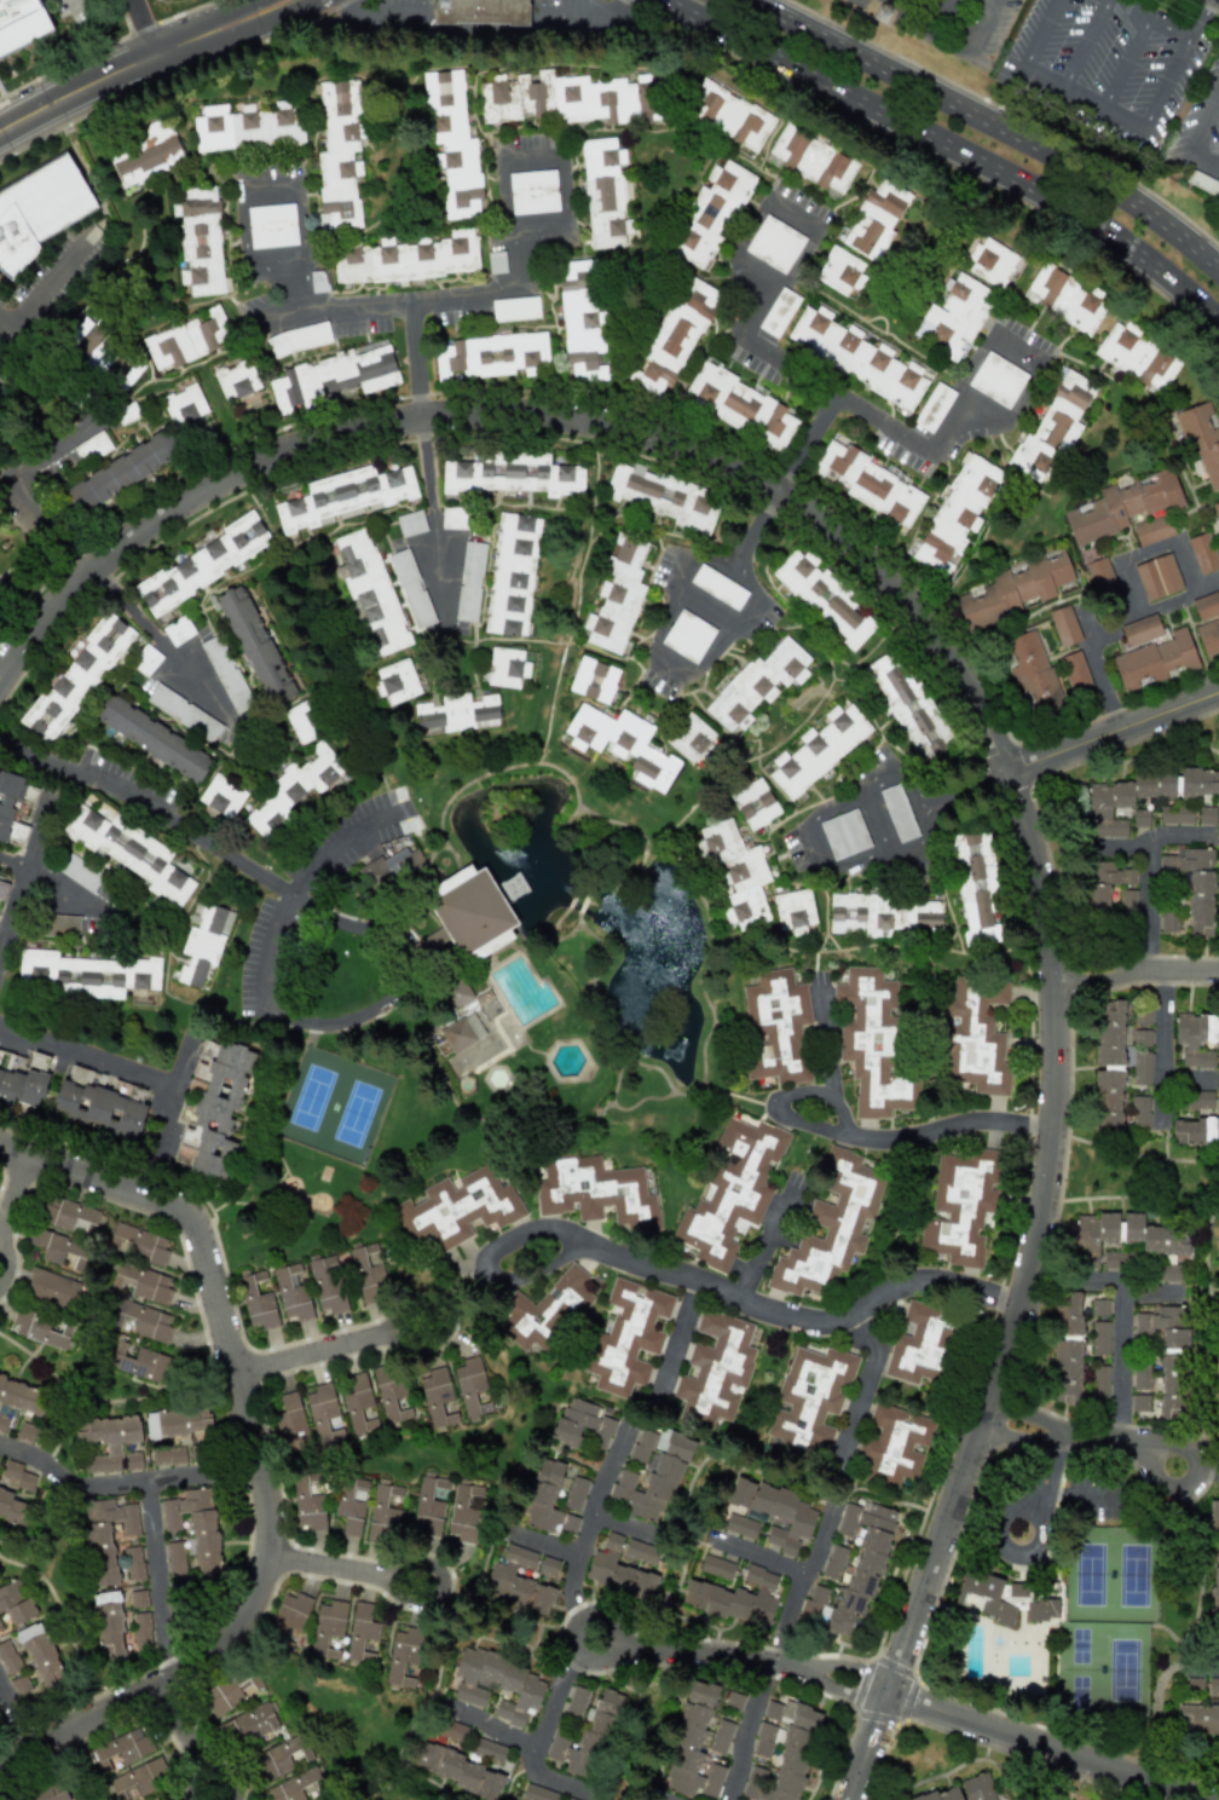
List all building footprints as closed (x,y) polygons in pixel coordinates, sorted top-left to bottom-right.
[(35,0),(0,0),(0,55),(49,34),(35,0)] [(434,24),(528,25),(528,0),(434,0),(434,24)] [(655,125),(657,83),(587,80),(587,78),(552,76),(553,70),(537,69),(536,83),(528,83),(528,75),(515,74),(514,81),(504,81),(504,75),(491,75),(490,84),(481,84),(479,120),(521,122),(522,116),(605,121),(605,122),(655,125)] [(446,219),(479,217),(478,201),(480,201),(476,138),(466,139),(461,70),(424,72),(428,144),(441,143),(446,219)] [(776,119),(703,76),(690,97),(699,102),(691,115),(738,144),(735,150),(752,159),(776,119)] [(319,83),(325,152),(315,153),(323,231),(360,227),(355,176),(362,175),(360,161),(352,162),(351,152),(359,151),(358,139),(362,138),(357,79),(319,83)] [(195,150),(303,144),(301,109),(289,109),(288,101),(274,102),(274,111),(254,112),(253,104),(240,105),(241,113),(228,114),(227,105),(201,106),(202,117),(193,117),(195,150)] [(105,150),(122,188),(185,161),(168,122),(105,150)] [(838,200),(858,165),(785,122),(765,157),(838,200)] [(589,249),(624,247),(623,234),(631,233),(631,219),(623,219),(620,164),(625,164),(624,149),(615,150),(615,138),(583,140),(589,249)] [(8,283),(0,275),(0,192),(63,154),(97,208),(39,250),(8,283)] [(705,271),(721,238),(723,239),(754,175),(724,160),(720,169),(712,165),(704,183),(701,182),(667,252),(705,271)] [(511,214),(557,212),(555,171),(509,173),(511,214)] [(835,238),(872,261),(913,196),(882,176),(873,192),(869,190),(845,229),(842,227),(835,238)] [(223,294),(216,186),(180,189),(181,201),(171,202),(172,217),(180,216),(183,270),(179,270),(180,285),(189,284),(190,296),(223,294)] [(297,244),(293,203),(247,208),(251,249),(297,244)] [(787,274),(805,235),(762,215),(744,254),(787,274)] [(478,274),(475,228),(449,229),(449,240),(392,244),(392,238),(378,239),(379,248),(332,251),(335,284),(478,274)] [(979,246),(975,244),(963,269),(1001,289),(1018,254),(984,237),(979,246)] [(858,290),(865,276),(859,274),(865,262),(830,246),(815,281),(846,295),(850,287),(858,290)] [(606,379),(606,365),(596,366),(596,353),(603,353),(601,311),(596,311),(593,260),(559,262),(564,366),(571,365),(572,381),(606,379)] [(1089,336),(1106,306),(1098,302),(1103,293),(1090,286),(1088,289),(1041,261),(1021,297),(1089,336)] [(929,304),(912,337),(958,360),(967,342),(971,344),(997,294),(957,273),(953,281),(946,278),(941,289),(949,293),(940,309),(929,304)] [(719,291),(684,275),(644,359),(648,360),(642,373),(632,369),(626,381),(666,401),(719,291)] [(757,327),(776,339),(800,298),(781,287),(757,327)] [(142,340),(155,370),(171,363),(172,366),(232,341),(217,304),(206,309),(207,313),(142,340)] [(910,412),(927,381),(917,376),(921,368),(908,361),(905,366),(889,357),(892,351),(878,343),(875,349),(859,340),(863,333),(848,324),(844,330),(828,321),(832,314),(818,306),(814,312),(804,306),(784,341),(910,412)] [(266,337),(272,358),(331,342),(326,321),(266,337)] [(1093,355),(1160,395),(1182,359),(1124,325),(1122,327),(1112,322),(1093,355)] [(449,339),(449,346),(435,347),(437,379),(523,374),(524,376),(534,375),(533,366),(548,365),(546,333),(449,339)] [(399,384),(388,341),(281,368),(283,377),(269,381),(278,415),(323,403),(318,383),(332,379),(335,391),(359,385),(361,394),(399,384)] [(1027,372),(984,352),(968,389),(1011,408),(1027,372)] [(260,389),(249,360),(213,373),(224,402),(260,389)] [(797,420),(784,414),(788,406),(700,362),(682,399),(783,449),(797,420)] [(1096,385),(1061,367),(1040,406),(1045,409),(1032,434),(1024,430),(1007,465),(1045,484),(1096,385)] [(955,393),(937,382),(913,422),(931,433),(955,393)] [(161,398),(175,430),(207,417),(206,414),(208,413),(195,383),(161,398)] [(140,417),(133,402),(113,410),(120,426),(140,417)] [(1218,489),(1218,434),(1209,402),(1180,411),(1205,493),(1218,489)] [(182,455),(168,429),(59,490),(73,516),(182,455)] [(111,449),(101,432),(73,447),(79,459),(90,453),(94,459),(111,449)] [(927,492),(843,448),(844,447),(829,439),(812,471),(846,488),(842,496),(907,530),(927,492)] [(1001,468),(961,451),(915,562),(948,576),(968,530),(974,533),(980,519),(1001,468)] [(443,461),(442,489),(545,492),(545,495),(583,496),(583,466),(548,465),(548,454),(480,452),(479,462),(443,461)] [(709,535),(719,501),(708,498),(711,488),(643,470),(644,466),(633,463),(631,468),(613,462),(604,495),(680,516),(677,526),(709,535)] [(410,466),(374,475),(372,466),(305,482),(309,496),(274,504),(281,534),(336,521),(335,518),(417,499),(410,466)] [(1074,546),(1129,528),(1127,521),(1183,503),(1172,469),(1115,487),(1114,484),(1098,489),(1101,498),(1063,511),(1074,546)] [(441,528),(467,529),(468,508),(442,507),(441,528)] [(151,616),(234,568),(233,566),(272,544),(252,510),(220,528),(224,535),(134,586),(151,616)] [(395,516),(401,537),(426,531),(421,510),(395,516)] [(539,517),(499,513),(486,633),(526,637),(539,517)] [(1173,534),(1166,514),(1132,527),(1139,546),(1173,534)] [(333,537),(342,566),(341,566),(369,658),(407,647),(371,526),(333,537)] [(647,542),(617,531),(612,545),(616,546),(604,581),(602,580),(596,595),(603,597),(596,616),(587,613),(582,628),(589,631),(585,642),(625,657),(630,642),(625,641),(644,586),(637,583),(641,571),(637,570),(647,542)] [(1208,532),(1188,538),(1199,575),(1218,569),(1218,566),(1208,532)] [(456,620),(476,622),(484,543),(463,541),(456,620)] [(434,622),(408,548),(388,555),(414,629),(434,622)] [(1074,580),(1062,548),(989,573),(993,583),(954,597),(966,632),(1022,613),(1019,603),(1037,597),(1038,601),(1056,596),(1053,587),(1074,580)] [(771,574),(855,649),(875,627),(853,607),(858,602),(815,564),(818,561),(806,551),(801,556),(793,549),(771,574)] [(1183,588),(1169,553),(1133,567),(1147,602),(1183,588)] [(1115,586),(1106,557),(1084,564),(1093,593),(1115,586)] [(296,695),(242,583),(208,599),(214,611),(220,608),(269,708),(296,695)] [(1199,621),(1218,614),(1218,590),(1191,601),(1199,621)] [(1047,612),(1061,647),(1082,639),(1068,604),(1047,612)] [(697,663),(709,637),(687,626),(692,616),(679,609),(661,645),(697,663)] [(134,632),(105,610),(83,639),(87,641),(46,695),(40,691),(18,721),(49,745),(134,632)] [(1120,625),(1126,646),(1162,637),(1156,615),(1120,625)] [(194,633),(184,616),(162,629),(173,646),(194,633)] [(1203,654),(1218,649),(1218,618),(1194,626),(1203,654)] [(1111,657),(1122,692),(1198,668),(1185,626),(1168,631),(1171,638),(1111,657)] [(1063,706),(1036,629),(1001,641),(1028,718),(1063,706)] [(252,707),(221,634),(201,642),(233,716),(252,707)] [(704,710),(735,738),(752,718),(747,713),(761,697),(768,704),(790,679),(797,685),(808,673),(802,668),(810,659),(784,635),(759,663),(751,656),(704,710)] [(147,677),(161,657),(147,646),(132,666),(147,677)] [(529,663),(522,662),(523,650),(488,648),(486,686),(520,688),(521,678),(528,678),(529,663)] [(1059,657),(1071,694),(1092,687),(1080,650),(1059,657)] [(954,742),(919,681),(911,686),(890,651),(860,669),(868,683),(871,681),(890,713),(891,712),(920,762),(954,742)] [(568,690),(607,704),(619,671),(580,656),(568,690)] [(371,671),(385,707),(421,693),(407,658),(371,671)] [(223,727),(157,682),(145,700),(211,745),(223,727)] [(499,727),(497,694),(478,695),(479,701),(469,702),(468,693),(441,695),(441,703),(415,705),(417,732),(441,730),(442,731),(499,727)] [(93,720),(196,784),(212,758),(109,694),(93,720)] [(299,745),(322,734),(306,700),(283,711),(299,745)] [(679,762),(644,747),(654,726),(619,710),(615,720),(578,703),(564,733),(572,736),(568,745),(582,751),(584,746),(602,754),(603,751),(628,762),(626,766),(636,771),(632,780),(664,795),(679,762)] [(873,731),(850,703),(840,711),(835,705),(823,715),(828,722),(814,733),(810,727),(797,738),(803,744),(787,757),(783,751),(771,761),(776,768),(767,775),(788,800),(873,731)] [(695,768),(720,740),(689,712),(664,739),(695,768)] [(316,794),(318,796),(347,776),(322,739),(310,747),(316,756),(297,769),(295,766),(259,791),(266,802),(244,817),(257,835),(316,794)] [(1089,838),(1126,837),(1126,820),(1111,820),(1111,813),(1131,813),(1132,828),(1148,827),(1148,810),(1133,810),(1132,798),(1218,796),(1218,768),(1177,769),(1177,770),(1133,771),(1134,782),(1088,783),(1089,838)] [(6,842),(7,838),(24,842),(28,826),(14,823),(22,791),(34,794),(36,788),(22,785),(24,777),(0,771),(0,841),(6,842)] [(214,772),(197,801),(230,820),(247,792),(214,772)] [(750,832),(781,813),(759,777),(728,795),(750,832)] [(899,843),(918,835),(898,783),(878,791),(899,843)] [(195,881),(166,864),(173,850),(112,815),(109,821),(77,803),(62,830),(134,873),(132,878),(179,907),(195,881)] [(1193,807),(1160,806),(1160,824),(1193,824),(1193,807)] [(1214,807),(1198,807),(1198,824),(1215,824),(1214,807)] [(819,822),(833,860),(870,846),(856,808),(819,822)] [(770,920),(758,885),(770,881),(758,845),(742,851),(731,818),(698,829),(702,840),(697,842),(705,867),(722,861),(733,893),(726,895),(738,931),(770,920)] [(951,837),(964,931),(962,931),(964,946),(1000,942),(997,924),(993,924),(989,897),(997,895),(989,831),(951,837)] [(382,862),(379,856),(357,869),(371,893),(424,862),(413,844),(382,862)] [(92,894),(104,876),(68,852),(56,870),(92,894)] [(1137,869),(1115,869),(1115,861),(1088,861),(1087,912),(1108,913),(1108,885),(1136,885),(1137,869)] [(484,867),(474,872),(470,865),(423,890),(461,959),(471,953),(475,960),(514,939),(509,929),(516,924),(484,867)] [(4,901),(9,884),(0,881),(0,900),(4,901)] [(773,894),(777,931),(791,929),(791,935),(806,933),(805,925),(814,923),(810,889),(773,894)] [(1119,890),(1119,910),(1136,910),(1136,890),(1119,890)] [(941,930),(941,898),(829,896),(829,933),(865,933),(865,937),(888,937),(888,930),(941,930)] [(231,910),(202,902),(198,915),(191,913),(189,924),(180,953),(189,954),(186,967),(180,964),(175,981),(201,987),(207,964),(216,968),(231,910)] [(79,916),(42,915),(42,934),(78,935),(79,916)] [(414,943),(422,955),(449,939),(441,927),(414,943)] [(158,988),(160,959),(57,957),(57,950),(18,948),(17,980),(57,981),(57,996),(122,997),(122,987),(158,988)] [(855,1118),(890,1119),(890,1109),(917,1110),(918,1077),(895,1076),(887,1073),(895,1052),(896,1018),(896,1009),(897,981),(881,980),(881,968),(846,967),(845,984),(833,984),(833,1003),(852,1011),(852,1020),(840,1019),(839,1061),(851,1061),(851,1078),(856,1080),(855,1118)] [(808,1082),(802,1025),(811,1024),(807,983),(793,984),(791,968),(756,972),(757,985),(743,987),(748,1037),(764,1035),(766,1048),(743,1051),(746,1079),(775,1076),(776,1085),(808,1082)] [(472,999),(462,976),(440,986),(450,1009),(472,999)] [(944,1081),(974,1083),(973,1094),(1008,1096),(1010,1064),(1002,1064),(1004,1034),(992,1033),(993,1014),(985,1014),(986,1004),(1007,1005),(1009,981),(954,978),(953,998),(944,997),(943,1016),(957,1016),(957,1025),(948,1024),(944,1081)] [(1094,1130),(1122,1130),(1123,1040),(1124,1000),(1097,1000),(1096,1068),(1095,1068),(1094,1130)] [(1134,1025),(1151,1024),(1150,1009),(1134,1010),(1134,1025)] [(451,1053),(485,1037),(473,1012),(439,1028),(451,1053)] [(1213,1068),(1214,1051),(1197,1051),(1197,1042),(1216,1043),(1216,1014),(1175,1014),(1175,1044),(1181,1044),(1181,1067),(1213,1068)] [(1150,1030),(1135,1030),(1135,1046),(1150,1046),(1150,1030)] [(253,1050),(204,1038),(198,1061),(203,1062),(200,1077),(207,1079),(203,1091),(198,1090),(190,1124),(200,1126),(189,1171),(225,1181),(236,1141),(230,1138),(253,1050)] [(12,1102),(39,1108),(48,1074),(45,1073),(46,1065),(50,1066),(52,1057),(26,1051),(25,1057),(0,1051),(0,1105),(11,1108),(12,1102)] [(1149,1085),(1150,1053),(1133,1052),(1133,1085),(1149,1085)] [(1213,1091),(1182,1091),(1181,1108),(1213,1109),(1213,1091)] [(724,1273),(745,1223),(755,1228),(772,1188),(761,1183),(769,1161),(776,1165),(788,1132),(757,1120),(753,1127),(729,1117),(703,1182),(714,1185),(707,1201),(697,1198),(692,1210),(683,1206),(670,1239),(697,1250),(692,1259),(724,1273)] [(1172,1143),(1214,1144),(1215,1120),(1172,1119),(1172,1143)] [(822,1293),(824,1283),(833,1286),(837,1270),(845,1271),(850,1251),(862,1253),(866,1235),(859,1234),(862,1218),(874,1221),(884,1173),(859,1169),(862,1154),(827,1147),(819,1189),(836,1193),(833,1204),(810,1200),(805,1222),(825,1227),(822,1239),(799,1234),(796,1248),(786,1247),(785,1257),(773,1254),(766,1288),(799,1294),(801,1288),(822,1293)] [(642,1166),(600,1171),(599,1155),(576,1156),(576,1150),(542,1154),(544,1179),(535,1181),(538,1215),(574,1211),(576,1221),(601,1218),(600,1206),(612,1205),(613,1224),(625,1223),(626,1231),(659,1229),(655,1194),(645,1194),(642,1166)] [(938,1151),(932,1211),(947,1213),(946,1221),(922,1219),(919,1251),(947,1254),(946,1265),(981,1269),(984,1234),(981,1233),(982,1212),(992,1213),(995,1187),(996,1187),(999,1156),(938,1151)] [(524,1215),(509,1182),(498,1188),(487,1164),(451,1179),(450,1176),(421,1188),(426,1199),(410,1205),(408,1199),(391,1206),(408,1242),(422,1235),(431,1254),(472,1235),(467,1223),(478,1218),(484,1233),(524,1215)] [(85,1233),(87,1224),(97,1226),(100,1208),(48,1197),(42,1224),(85,1233)] [(1186,1228),(1142,1227),(1143,1213),(1120,1213),(1120,1215),(1077,1213),(1075,1267),(1097,1268),(1098,1241),(1142,1243),(1142,1252),(1160,1253),(1159,1282),(1184,1283),(1186,1228)] [(169,1251),(163,1250),(167,1238),(115,1222),(107,1248),(165,1265),(169,1251)] [(41,1260),(62,1266),(64,1258),(74,1262),(71,1271),(82,1274),(90,1245),(33,1228),(28,1244),(44,1249),(41,1260)] [(362,1303),(388,1297),(375,1242),(348,1248),(362,1303)] [(1104,1268),(1129,1267),(1129,1252),(1103,1252),(1104,1268)] [(342,1310),(333,1256),(308,1260),(318,1315),(342,1310)] [(130,1295),(167,1306),(172,1290),(164,1288),(168,1276),(117,1261),(110,1284),(132,1290),(130,1295)] [(272,1268),(285,1323),(311,1317),(300,1274),(301,1274),(299,1262),(272,1268)] [(533,1305),(518,1292),(491,1323),(524,1351),(532,1340),(543,1350),(551,1340),(545,1334),(568,1308),(577,1315),(600,1287),(570,1262),(533,1305)] [(25,1295),(72,1310),(81,1283),(34,1267),(25,1295)] [(278,1326),(270,1291),(256,1294),(253,1282),(266,1279),(264,1270),(237,1276),(250,1332),(278,1326)] [(674,1296),(613,1277),(605,1304),(616,1306),(607,1335),(594,1331),(583,1371),(596,1374),(593,1388),(626,1398),(630,1383),(643,1386),(651,1363),(632,1358),(636,1348),(657,1355),(664,1332),(651,1328),(654,1315),(666,1319),(674,1296)] [(1053,1340),(1054,1403),(1081,1403),(1080,1292),(1061,1292),(1062,1340),(1053,1340)] [(884,1375),(917,1383),(918,1375),(937,1380),(953,1311),(907,1299),(901,1321),(912,1323),(909,1335),(894,1332),(884,1375)] [(1108,1300),(1091,1299),(1090,1316),(1107,1316),(1108,1300)] [(166,1345),(173,1328),(167,1326),(170,1317),(127,1300),(122,1314),(136,1319),(131,1332),(166,1345)] [(65,1351),(73,1325),(17,1307),(12,1322),(18,1323),(14,1335),(65,1351)] [(752,1323),(700,1309),(694,1331),(714,1337),(711,1348),(692,1342),(686,1363),(697,1367),(693,1378),(678,1374),(672,1396),(683,1400),(678,1418),(711,1426),(715,1417),(730,1421),(738,1394),(728,1391),(729,1386),(744,1390),(755,1349),(746,1346),(752,1323)] [(1091,1355),(1108,1355),(1109,1322),(1092,1322),(1091,1355)] [(1188,1328),(1159,1329),(1160,1419),(1180,1419),(1180,1350),(1188,1350),(1188,1328)] [(856,1356),(825,1346),(822,1355),(792,1346),(776,1400),(787,1403),(786,1410),(774,1408),(766,1437),(826,1455),(833,1427),(820,1424),(824,1412),(838,1415),(856,1356)] [(173,1359),(137,1347),(133,1359),(121,1356),(123,1349),(118,1348),(112,1369),(165,1385),(173,1359)] [(486,1389),(478,1355),(460,1360),(462,1366),(452,1368),(464,1418),(491,1410),(490,1402),(476,1404),(473,1392),(486,1389)] [(411,1418),(410,1408),(397,1410),(394,1398),(404,1397),(397,1362),(372,1367),(385,1427),(399,1425),(398,1420),(411,1418)] [(1134,1389),(1149,1389),(1149,1362),(1134,1362),(1134,1389)] [(431,1429),(458,1423),(456,1413),(443,1415),(439,1403),(452,1401),(445,1366),(417,1372),(431,1429)] [(1108,1366),(1091,1366),(1091,1399),(1108,1399),(1108,1366)] [(372,1407),(364,1372),(345,1375),(348,1392),(342,1394),(352,1435),(377,1429),(375,1418),(362,1420),(359,1409),(372,1407)] [(3,1432),(10,1407),(41,1416),(48,1391),(0,1377),(0,1431),(3,1432)] [(305,1394),(317,1444),(343,1437),(330,1380),(312,1385),(314,1391),(305,1394)] [(279,1394),(282,1412),(275,1413),(281,1452),(307,1447),(297,1391),(279,1394)] [(551,1441),(577,1447),(582,1427),(593,1431),(589,1446),(606,1450),(614,1419),(601,1415),(603,1407),(564,1396),(551,1441)] [(935,1419),(873,1403),(868,1425),(878,1427),(876,1441),(863,1437),(853,1475),(896,1487),(899,1476),(915,1481),(923,1454),(909,1450),(912,1442),(928,1447),(935,1419)] [(144,1413),(147,1441),(189,1436),(190,1442),(212,1440),(209,1406),(144,1413)] [(142,1469),(141,1452),(121,1453),(120,1443),(140,1442),(139,1416),(74,1420),(76,1443),(100,1442),(101,1455),(85,1456),(87,1473),(142,1469)] [(36,1427),(21,1422),(16,1438),(31,1443),(36,1427)] [(691,1438),(660,1428),(658,1434),(636,1427),(626,1460),(649,1468),(641,1493),(632,1490),(637,1473),(619,1468),(607,1506),(664,1524),(691,1438)] [(151,1449),(152,1465),(185,1463),(184,1447),(151,1449)] [(588,1482),(561,1473),(564,1464),(541,1456),(520,1523),(556,1534),(559,1528),(574,1533),(579,1517),(551,1510),(557,1490),(566,1493),(562,1507),(579,1512),(588,1482)] [(36,1476),(20,1471),(22,1465),(6,1459),(0,1479),(32,1489),(36,1476)] [(325,1528),(323,1494),(307,1495),(307,1483),(318,1482),(318,1470),(291,1471),(295,1530),(325,1528)] [(368,1481),(340,1475),(333,1515),(343,1517),(341,1534),(358,1538),(368,1481)] [(726,1502),(772,1518),(763,1541),(780,1546),(778,1552),(798,1559),(815,1508),(795,1501),(797,1495),(735,1475),(726,1502)] [(411,1533),(439,1536),(443,1501),(431,1500),(433,1487),(446,1488),(447,1479),(418,1476),(411,1533)] [(366,1538),(401,1542),(405,1510),(385,1507),(387,1495),(400,1496),(401,1487),(374,1483),(366,1538)] [(474,1544),(484,1488),(453,1483),(445,1539),(474,1544)] [(11,1499),(13,1488),(0,1485),(0,1514),(27,1521),(31,1505),(11,1499)] [(220,1578),(213,1487),(182,1490),(183,1498),(161,1500),(163,1532),(181,1530),(179,1513),(189,1513),(191,1540),(165,1542),(168,1575),(186,1573),(184,1555),(196,1554),(198,1580),(220,1578)] [(1218,1654),(1218,1498),(1209,1499),(1211,1565),(1215,1654),(1218,1654)] [(136,1504),(114,1506),(113,1499),(87,1501),(95,1587),(117,1585),(110,1522),(121,1521),(123,1537),(140,1535),(136,1504)] [(818,1628),(843,1637),(850,1615),(863,1619),(899,1512),(867,1502),(866,1506),(848,1501),(838,1531),(853,1538),(857,1522),(863,1524),(837,1609),(826,1605),(818,1628)] [(754,1539),(759,1524),(728,1513),(723,1529),(754,1539)] [(658,1576),(615,1564),(622,1536),(606,1532),(601,1552),(592,1549),(584,1582),(651,1601),(658,1576)] [(659,1549),(628,1539),(623,1555),(654,1565),(659,1549)] [(537,1552),(505,1544),(501,1563),(492,1560),(483,1597),(548,1615),(555,1587),(513,1576),(516,1565),(532,1569),(537,1552)] [(821,1576),(837,1581),(848,1549),(831,1544),(821,1576)] [(143,1579),(141,1546),(124,1547),(125,1580),(143,1579)] [(735,1564),(703,1555),(699,1571),(730,1580),(735,1564)] [(558,1561),(543,1556),(537,1573),(553,1577),(558,1561)] [(767,1628),(775,1602),(770,1600),(778,1576),(747,1567),(744,1581),(757,1586),(755,1594),(733,1588),(732,1590),(687,1575),(680,1602),(767,1628)] [(956,1603),(978,1608),(977,1612),(995,1616),(994,1623),(1011,1627),(1016,1608),(1025,1611),(1024,1616),(1054,1623),(1059,1601),(1027,1594),(1029,1586),(963,1570),(956,1603)] [(6,1614),(11,1626),(35,1615),(18,1577),(0,1586),(0,1616),(6,1614)] [(801,1613),(818,1619),(828,1589),(811,1584),(801,1613)] [(311,1598),(285,1588),(271,1623),(297,1633),(311,1598)] [(132,1608),(147,1606),(145,1590),(130,1592),(132,1608)] [(95,1592),(98,1658),(123,1657),(120,1591),(95,1592)] [(317,1604),(310,1656),(337,1661),(347,1602),(329,1599),(328,1605),(317,1604)] [(371,1603),(354,1600),(345,1660),(372,1663),(374,1652),(360,1651),(363,1639),(377,1642),(380,1623),(369,1621),(371,1603)] [(133,1613),(133,1649),(150,1648),(149,1613),(133,1613)] [(16,1631),(39,1689),(64,1678),(40,1621),(16,1631)] [(393,1631),(385,1683),(412,1688),(414,1678),(400,1675),(403,1663),(417,1666),(422,1629),(404,1626),(403,1633),(393,1631)] [(9,1639),(0,1643),(0,1661),(6,1676),(22,1669),(9,1639)] [(463,1649),(449,1699),(484,1708),(490,1689),(515,1696),(513,1704),(497,1699),(492,1719),(529,1729),(545,1672),(463,1649)] [(244,1700),(242,1694),(259,1684),(248,1663),(198,1690),(213,1717),(244,1700)] [(11,1680),(15,1694),(29,1690),(25,1676),(11,1680)] [(718,1769),(703,1764),(699,1775),(692,1773),(699,1752),(699,1753),(720,1686),(691,1677),(657,1784),(704,1799),(708,1799),(718,1769)] [(1203,1678),(1186,1678),(1186,1690),(1203,1690),(1203,1678)] [(1208,1678),(1207,1696),(1218,1696),(1218,1678),(1208,1678)] [(564,1715),(580,1720),(589,1690),(573,1685),(564,1715)] [(723,1704),(740,1710),(745,1697),(728,1691),(723,1704)] [(785,1701),(784,1704),(766,1700),(761,1720),(759,1720),(751,1754),(774,1759),(772,1770),(749,1765),(740,1796),(756,1799),(796,1799),(819,1709),(785,1701)] [(216,1725),(226,1743),(239,1737),(243,1744),(278,1726),(266,1701),(216,1725)] [(1178,1704),(1177,1728),(1188,1733),(1218,1734),(1218,1705),(1178,1704)] [(709,1751),(725,1755),(733,1723),(716,1719),(709,1751)] [(87,1748),(99,1775),(111,1770),(105,1758),(117,1753),(122,1764),(154,1750),(141,1724),(87,1748)] [(313,1759),(302,1733),(249,1756),(260,1782),(313,1759)] [(461,1766),(464,1756),(418,1738),(406,1769),(486,1799),(493,1799),(501,1782),(461,1766)] [(171,1782),(160,1755),(105,1779),(114,1799),(130,1799),(171,1782)] [(271,1798),(266,1799),(305,1799),(328,1790),(317,1765),(266,1787),(271,1798)] [(967,1799),(997,1799),(986,1772),(960,1781),(967,1799)] [(68,1798),(58,1781),(19,1799),(63,1799),(68,1798)] [(525,1799),(556,1799),(558,1795),(527,1783),(521,1799),(525,1799)] [(956,1784),(909,1799),(961,1799),(956,1784)]
